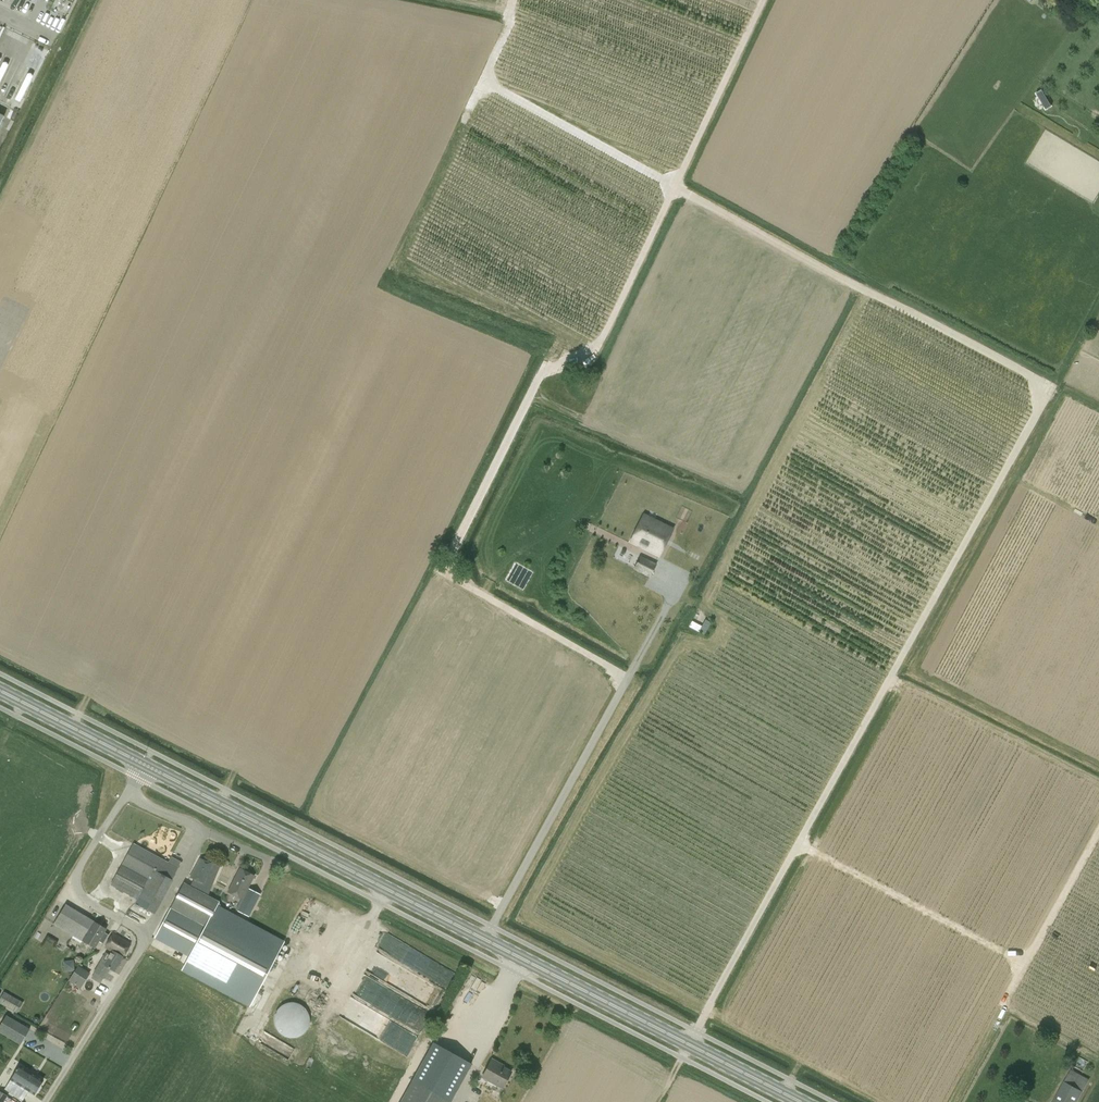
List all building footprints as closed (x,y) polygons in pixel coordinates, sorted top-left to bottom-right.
[(0,82),(0,100),(11,105),(20,81),(3,74),(0,82)] [(643,515),(630,542),(659,556),(672,529),(643,515)] [(640,557),(633,569),(650,578),(657,564),(640,556),(640,557)] [(691,620),(689,628),(706,633),(710,620),(703,618),(702,624),(691,620)] [(181,862),(171,856),(168,862),(133,843),(121,864),(109,885),(136,899),(134,903),(154,914),(173,880),(171,879),(178,868),(177,868),(181,862)] [(184,884),(154,937),(190,957),(186,964),(183,969),(250,1005),(282,946),(214,911),(219,903),(207,897),(219,868),(199,859),(189,878),(193,880),(190,886),(184,884)] [(241,899),(235,910),(248,917),(260,894),(248,888),(254,876),(239,868),(227,892),(241,899)] [(103,934),(106,929),(84,916),(64,904),(53,924),(94,949),(98,942),(103,945),(107,937),(103,934)] [(113,971),(130,943),(112,933),(104,947),(111,951),(109,955),(105,953),(94,972),(104,978),(109,969),(113,971)] [(73,959),(62,960),(63,970),(74,969),(73,959)] [(433,959),(425,972),(447,985),(454,972),(433,959)] [(380,980),(419,1000),(429,981),(390,961),(380,980)] [(90,973),(78,966),(69,980),(81,988),(90,973)] [(4,992),(0,1000),(0,1004),(17,1014),(23,1002),(4,992)] [(274,1019),(274,1020),(274,1022),(274,1024),(275,1025),(275,1027),(276,1028),(276,1029),(277,1031),(278,1032),(279,1033),(280,1034),(282,1035),(283,1036),(284,1037),(286,1037),(287,1038),(289,1038),(290,1038),(292,1038),(293,1038),(295,1038),(296,1038),(298,1037),(299,1037),(301,1036),(302,1035),(303,1034),(304,1033),(305,1032),(306,1031),(307,1029),(308,1028),(309,1027),(309,1025),(309,1024),(310,1022),(310,1020),(310,1019),(309,1017),(309,1016),(309,1014),(308,1013),(307,1012),(306,1010),(305,1009),(304,1008),(303,1007),(302,1006),(301,1005),(299,1004),(298,1004),(296,1003),(295,1003),(293,1003),(292,1003),(290,1003),(289,1003),(287,1003),(286,1004),(284,1004),(283,1005),(282,1006),(280,1007),(279,1008),(278,1009),(277,1010),(276,1012),(276,1013),(275,1014),(275,1016),(274,1017),(274,1019)] [(22,1041),(29,1029),(7,1015),(0,1026),(0,1028),(22,1041)] [(401,1101),(451,1101),(472,1064),(434,1043),(401,1101)] [(502,1088),(511,1072),(498,1065),(499,1064),(491,1059),(481,1077),(502,1088)] [(19,1066),(5,1089),(20,1099),(26,1090),(34,1095),(43,1080),(19,1066)] [(1064,1082),(1053,1101),(1076,1101),(1082,1092),(1081,1091),(1089,1080),(1071,1070),(1064,1082)]
